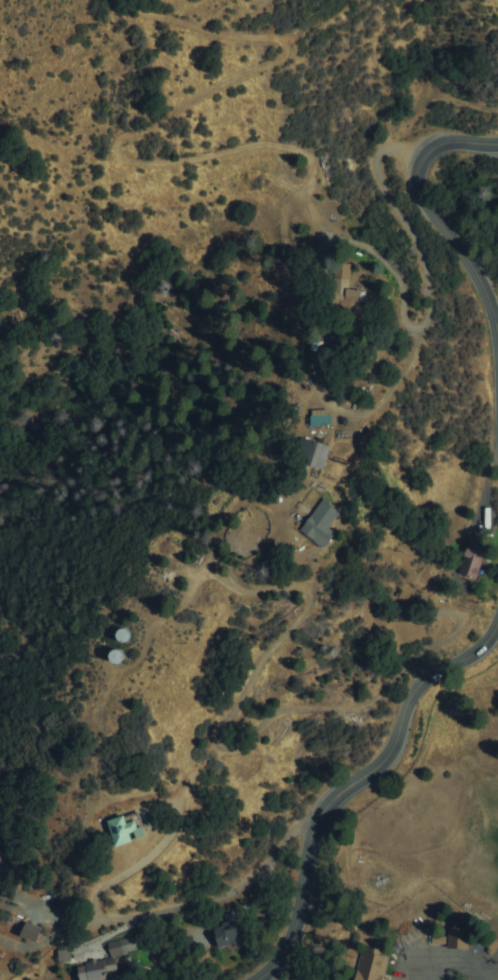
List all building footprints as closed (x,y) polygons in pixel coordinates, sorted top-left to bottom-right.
[(365,287),(352,286),(353,260),(336,259),(334,306),(364,307),(365,287)] [(312,413),(312,423),(329,423),(329,413),(312,413)] [(331,447),(312,437),(302,457),(321,467),(331,447)] [(321,547),(341,534),(333,522),(343,515),(335,503),(305,522),(321,547)] [(483,541),(463,542),(466,578),(486,576),(483,541)] [(126,639),(129,638),(131,636),(132,633),(132,629),(129,627),(126,625),(123,626),(120,629),(119,632),(120,635),(122,638),(126,639)] [(119,660),(123,659),(125,657),(126,653),(125,650),(123,648),(119,647),(116,648),(113,650),(112,653),(113,657),(116,659),(119,660)] [(128,822),(125,814),(108,820),(117,845),(146,835),(140,818),(128,822)] [(239,919),(217,922),(220,950),(242,948),(239,919)] [(22,937),(39,941),(42,927),(25,923),(22,937)] [(137,950),(137,938),(121,938),(122,950),(137,950)] [(382,978),(390,979),(353,979),(361,946),(388,953),(382,978)] [(105,958),(78,967),(82,979),(99,979),(111,976),(105,958)]
